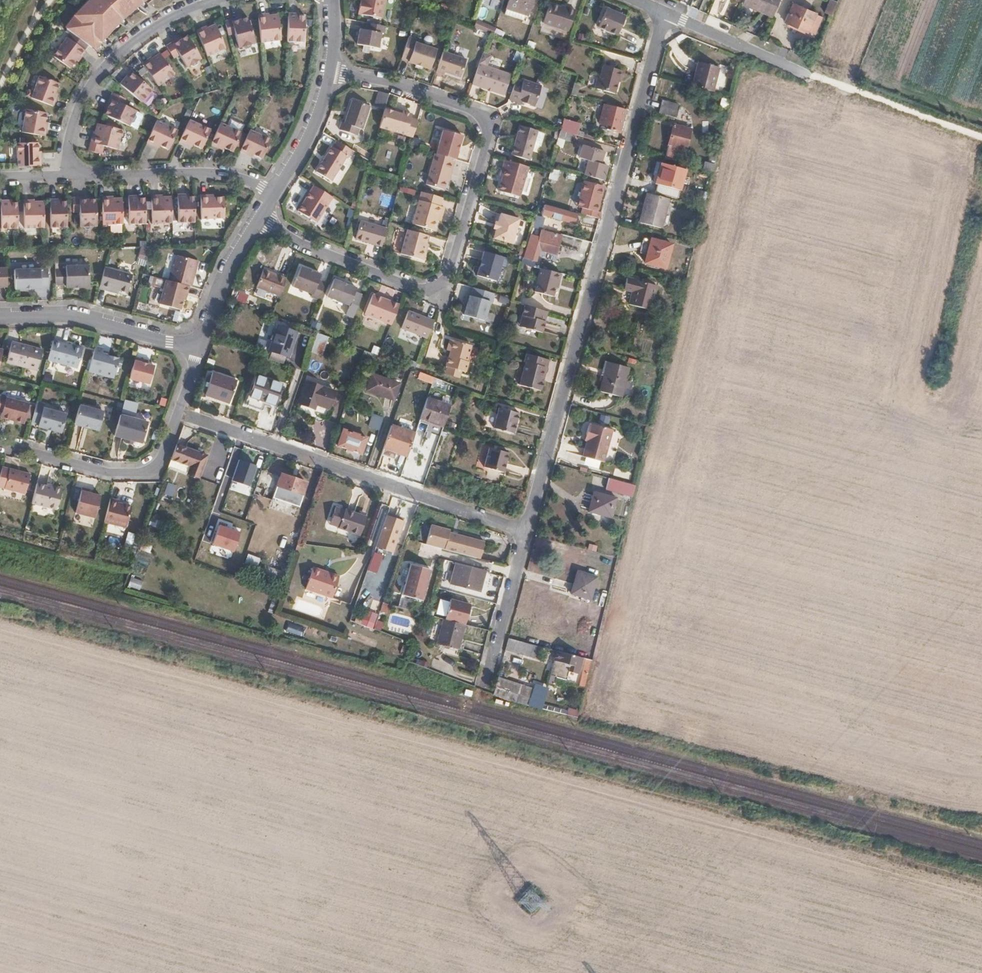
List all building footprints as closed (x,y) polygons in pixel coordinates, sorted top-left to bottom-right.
[(77,14),(65,27),(72,32),(88,44),(91,46),(116,20),(137,0),(89,0),(77,14)] [(384,0),(362,0),(361,5),(359,4),(357,14),(381,18),(384,0)] [(520,21),(523,14),(526,15),(531,0),(508,0),(504,15),(520,21)] [(771,18),(778,0),(746,0),(743,6),(771,18)] [(835,0),(830,0),(825,12),(831,15),(837,1),(835,0)] [(542,21),(566,30),(573,8),(566,5),(564,8),(548,2),(542,21)] [(784,21),(806,31),(807,30),(814,33),(821,16),(814,13),(814,12),(792,2),(784,21)] [(597,26),(616,34),(624,16),(606,7),(597,26)] [(269,12),(257,13),(260,41),(280,39),(277,13),(269,14),(269,12)] [(287,12),(286,40),(303,41),(303,15),(298,15),(298,12),(287,12)] [(240,15),(224,20),(228,33),(234,32),(238,46),(254,42),(247,16),(241,18),(240,15)] [(476,19),(473,26),(485,30),(487,23),(476,19)] [(206,25),(195,29),(206,55),(225,47),(214,23),(206,26),(206,25)] [(384,34),(385,27),(367,23),(366,31),(360,30),(357,45),(378,49),(381,34),(384,34)] [(68,37),(67,36),(53,55),(70,68),(77,59),(78,61),(86,50),(84,49),(88,44),(72,32),(68,37)] [(180,36),(165,44),(173,57),(179,53),(186,66),(201,57),(187,35),(181,38),(180,36)] [(416,40),(408,37),(401,58),(408,61),(408,62),(430,69),(436,50),(415,43),(416,40)] [(243,48),(248,71),(256,69),(251,46),(243,48)] [(519,64),(523,53),(515,50),(511,61),(519,64)] [(150,55),(141,61),(158,85),(174,73),(159,52),(151,56),(150,55)] [(466,59),(443,52),(436,72),(444,75),(445,72),(460,77),(466,59)] [(511,75),(479,64),(472,84),(503,95),(511,75)] [(691,88),(711,94),(718,70),(697,65),(691,88)] [(595,89),(615,95),(621,71),(601,66),(595,89)] [(127,73),(119,82),(141,100),(151,88),(132,71),(128,75),(127,73)] [(40,75),(32,96),(54,105),(58,92),(56,91),(60,82),(40,75)] [(522,86),(514,84),(509,100),(518,103),(519,101),(534,106),(541,86),(524,80),(522,86)] [(107,107),(105,113),(129,124),(136,109),(123,103),(125,97),(112,91),(105,106),(107,107)] [(727,109),(730,99),(721,97),(719,107),(727,109)] [(676,105),(661,101),(658,110),(675,115),(676,105)] [(366,130),(370,105),(352,102),(348,126),(345,126),(343,133),(361,136),(363,129),(366,130)] [(624,110),(606,104),(604,109),(601,109),(599,115),(601,115),(599,123),(610,126),(609,130),(619,132),(624,110)] [(27,107),(22,130),(45,135),(48,121),(45,121),(47,111),(27,107)] [(394,112),(384,110),(379,128),(413,137),(417,120),(410,119),(411,115),(401,112),(401,114),(394,112)] [(189,118),(179,140),(191,146),(192,143),(201,148),(210,129),(189,118)] [(579,123),(563,118),(560,130),(573,135),(576,135),(579,123)] [(150,134),(146,141),(158,146),(159,144),(168,149),(177,129),(156,120),(150,134)] [(117,148),(122,129),(97,122),(95,130),(93,130),(91,140),(117,148)] [(219,122),(209,144),(222,149),(223,147),(232,151),(240,133),(219,122)] [(663,159),(680,163),(689,129),(673,124),(663,159)] [(590,137),(591,125),(579,125),(578,136),(590,137)] [(529,161),(538,131),(520,127),(512,156),(529,161)] [(249,130),(239,151),(251,156),(252,154),(261,158),(270,139),(249,130)] [(436,154),(455,160),(462,136),(443,130),(436,154)] [(573,135),(560,130),(558,138),(572,142),(573,135)] [(18,141),(18,164),(41,164),(41,150),(39,150),(38,141),(18,141)] [(352,151),(337,142),(333,148),(332,147),(316,173),(332,182),(347,157),(348,158),(352,151)] [(583,174),(603,180),(607,166),(600,163),(604,152),(582,145),(578,157),(587,160),(583,174)] [(695,167),(712,172),(714,160),(716,153),(713,152),(712,155),(709,154),(707,163),(697,160),(695,167)] [(451,175),(455,160),(436,154),(434,154),(425,185),(444,190),(446,180),(448,174),(451,175)] [(519,197),(528,167),(504,160),(500,177),(502,177),(498,191),(519,197)] [(654,192),(676,198),(684,169),(662,164),(659,173),(654,192)] [(546,181),(554,183),(558,170),(550,167),(546,181)] [(584,200),(581,214),(598,218),(600,212),(595,210),(601,186),(583,181),(578,199),(584,200)] [(332,198),(314,185),(297,211),(316,223),(332,198)] [(689,196),(701,199),(702,192),(691,189),(689,196)] [(178,221),(194,220),(193,195),(188,195),(188,192),(177,193),(178,221)] [(151,221),(171,221),(171,195),(162,195),(162,193),(151,193),(151,221)] [(213,195),(213,193),(200,193),(200,217),(224,216),(223,195),(213,195)] [(440,207),(443,198),(421,193),(412,224),(433,230),(436,220),(437,215),(442,216),(445,208),(440,207)] [(659,228),(667,198),(647,193),(639,223),(659,228)] [(103,222),(123,222),(122,196),(113,196),(113,194),(102,194),(103,222)] [(128,222),(146,221),(145,196),(139,196),(139,194),(128,194),(128,222)] [(384,194),(380,202),(388,206),(392,198),(384,194)] [(79,224),(96,224),(96,197),(89,197),(89,195),(73,195),(72,210),(79,210),(79,224)] [(67,225),(66,200),(60,199),(61,197),(50,197),(50,225),(67,225)] [(18,226),(17,201),(12,201),(12,198),(1,198),(1,226),(18,226)] [(44,225),(44,199),(35,199),(35,198),(23,198),(24,225),(44,225)] [(541,214),(573,223),(576,213),(544,205),(541,214)] [(511,244),(518,219),(500,214),(493,239),(511,244)] [(355,239),(382,247),(387,229),(360,221),(355,239)] [(539,228),(532,226),(523,257),(535,260),(538,249),(556,254),(560,234),(539,228)] [(424,249),(427,236),(407,230),(401,254),(423,261),(426,250),(424,249)] [(643,262),(663,267),(669,244),(650,239),(643,262)] [(138,265),(146,265),(148,241),(139,241),(138,265)] [(496,281),(503,257),(483,252),(476,276),(496,281)] [(189,285),(191,286),(193,278),(192,278),(197,260),(177,254),(170,280),(189,285)] [(54,267),(54,282),(65,282),(65,285),(88,284),(87,263),(64,264),(64,267),(54,267)] [(104,265),(98,285),(110,288),(111,286),(118,288),(127,290),(132,273),(104,265)] [(39,284),(46,284),(46,266),(12,267),(13,287),(39,286),(39,284)] [(311,297),(319,300),(325,283),(318,281),(320,275),(300,267),(292,286),(312,294),(311,297)] [(561,273),(541,268),(535,290),(553,295),(557,281),(559,282),(561,273)] [(256,287),(279,295),(286,279),(263,270),(256,287)] [(147,283),(161,286),(162,279),(149,276),(147,283)] [(622,303),(643,309),(650,283),(629,278),(622,303)] [(170,280),(166,279),(159,302),(180,309),(183,299),(184,293),(187,294),(189,285),(170,280)] [(349,308),(355,311),(361,297),(354,294),(356,289),(333,280),(327,297),(350,305),(349,308)] [(491,302),(494,294),(473,288),(470,297),(469,296),(463,315),(484,321),(489,302),(491,302)] [(364,314),(391,325),(398,307),(390,304),(390,302),(372,295),(364,314)] [(547,311),(524,305),(519,326),(542,332),(547,311)] [(401,328),(427,338),(433,321),(408,311),(401,328)] [(268,350),(287,356),(296,332),(277,326),(268,350)] [(449,362),(462,367),(466,368),(469,358),(468,357),(472,341),(451,335),(448,346),(451,347),(447,362),(449,362)] [(82,346),(52,338),(47,358),(77,366),(82,346)] [(41,347),(18,341),(16,346),(9,345),(5,359),(36,368),(41,347)] [(103,346),(95,344),(89,364),(115,371),(119,356),(102,351),(103,346)] [(530,388),(539,391),(547,361),(525,354),(523,363),(525,364),(518,388),(529,392),(530,388)] [(143,357),(135,355),(129,377),(149,382),(154,364),(142,361),(143,357)] [(460,374),(462,367),(449,362),(446,370),(460,374)] [(605,392),(626,397),(633,373),(602,365),(600,377),(608,379),(605,392)] [(205,395),(228,403),(236,381),(212,373),(205,395)] [(366,389),(393,398),(397,383),(372,373),(366,389)] [(249,400),(264,405),(266,401),(274,404),(281,385),(257,377),(249,400)] [(299,404),(312,408),(314,404),(327,408),(334,391),(307,382),(299,404)] [(28,402),(0,395),(0,410),(1,410),(0,413),(0,416),(23,422),(28,402)] [(444,426),(450,406),(426,398),(420,418),(444,426)] [(36,401),(31,420),(38,422),(38,425),(61,431),(65,412),(43,406),(44,403),(36,401)] [(79,403),(74,422),(98,429),(103,410),(79,403)] [(491,427),(511,432),(517,412),(497,407),(491,427)] [(120,413),(114,434),(141,441),(147,420),(120,413)] [(368,425),(378,429),(382,417),(372,413),(368,425)] [(415,431),(391,422),(381,451),(394,456),(397,449),(407,453),(415,431)] [(582,456),(603,461),(612,429),(590,423),(589,426),(586,425),(584,436),(587,437),(582,456)] [(337,446),(359,453),(364,438),(342,430),(337,446)] [(175,444),(169,461),(190,468),(187,475),(197,479),(206,456),(175,444)] [(484,467),(503,473),(508,453),(489,448),(484,467)] [(257,466),(240,460),(233,480),(250,486),(257,466)] [(0,473),(0,486),(25,493),(31,473),(2,466),(0,473)] [(302,494),(305,482),(297,480),(286,476),(279,474),(277,477),(259,471),(251,494),(269,501),(271,497),(297,507),(302,494)] [(604,488),(631,495),(634,485),(607,478),(604,488)] [(37,482),(31,502),(56,508),(62,487),(53,485),(53,486),(46,485),(37,482)] [(163,494),(172,497),(176,485),(167,482),(163,494)] [(302,494),(313,498),(316,486),(305,482),(302,494)] [(101,495),(94,493),(90,492),(91,489),(83,487),(76,512),(96,517),(101,495)] [(587,511),(609,517),(615,497),(592,491),(587,511)] [(119,498),(111,496),(105,520),(126,526),(132,504),(118,501),(119,498)] [(338,527),(358,534),(365,514),(337,504),(334,515),(341,518),(338,527)] [(241,532),(221,525),(214,545),(234,552),(241,532)] [(428,526),(423,545),(478,559),(482,542),(447,533),(447,531),(428,526)] [(380,538),(378,538),(372,553),(381,557),(383,558),(390,536),(381,533),(380,538)] [(381,557),(372,553),(370,560),(376,562),(376,563),(379,564),(381,557)] [(244,563),(256,567),(259,558),(247,554),(244,563)] [(428,569),(409,563),(401,594),(421,599),(428,569)] [(464,588),(479,592),(483,572),(455,564),(449,585),(454,586),(453,593),(463,595),(464,588)] [(305,588),(331,597),(339,575),(312,566),(305,588)] [(570,594),(588,599),(596,577),(577,571),(570,594)] [(128,584),(140,588),(142,580),(130,576),(128,584)] [(456,649),(463,624),(443,618),(436,642),(456,649)] [(507,637),(505,645),(513,648),(512,650),(522,653),(525,642),(507,637)] [(575,673),(579,657),(553,649),(548,671),(565,676),(566,671),(575,673)] [(534,683),(527,704),(540,709),(548,688),(534,683)] [(492,694),(511,699),(513,692),(494,687),(492,694)] [(520,902),(530,911),(540,900),(530,891),(520,902)]
